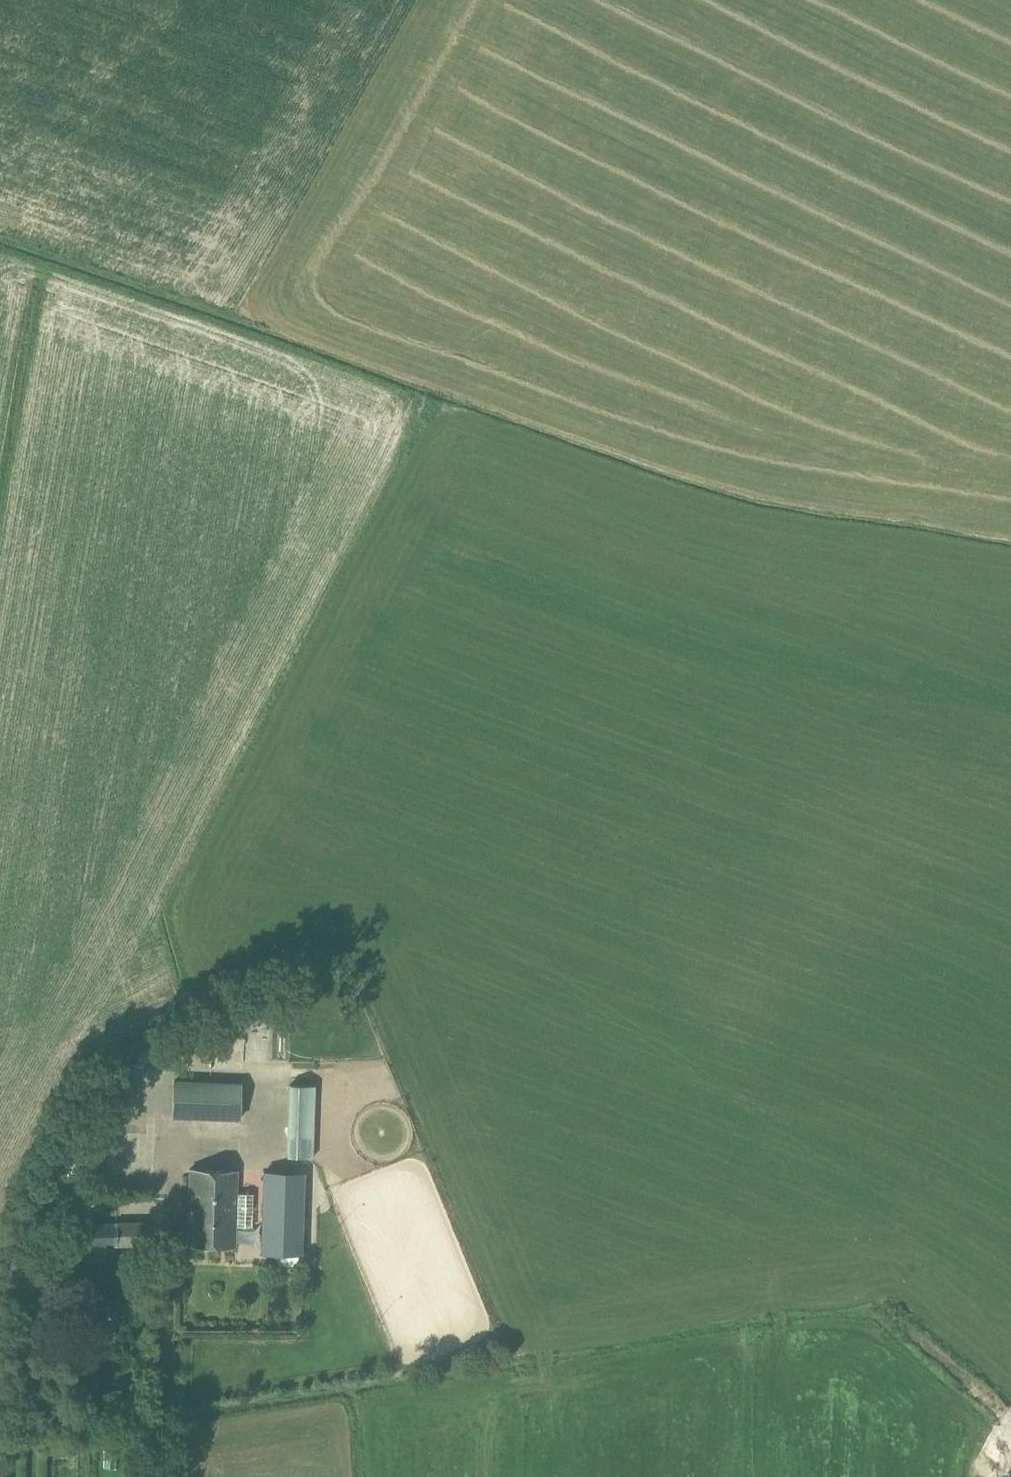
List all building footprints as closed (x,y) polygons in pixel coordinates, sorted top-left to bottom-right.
[(240,1123),(241,1086),(174,1083),(173,1121),(240,1123)] [(316,1086),(290,1085),(287,1158),(314,1159),(316,1086)] [(103,1129),(106,1161),(108,1161),(109,1172),(132,1170),(129,1141),(127,1141),(125,1127),(103,1129)] [(236,1248),(237,1226),(252,1226),(253,1193),(238,1193),(239,1172),(190,1171),(188,1246),(236,1248)] [(263,1172),(260,1253),(303,1254),(305,1174),(263,1172)] [(67,1223),(68,1246),(115,1245),(116,1248),(148,1247),(147,1221),(67,1223)] [(113,1312),(117,1312),(117,1298),(82,1298),(82,1342),(112,1342),(113,1312)]
